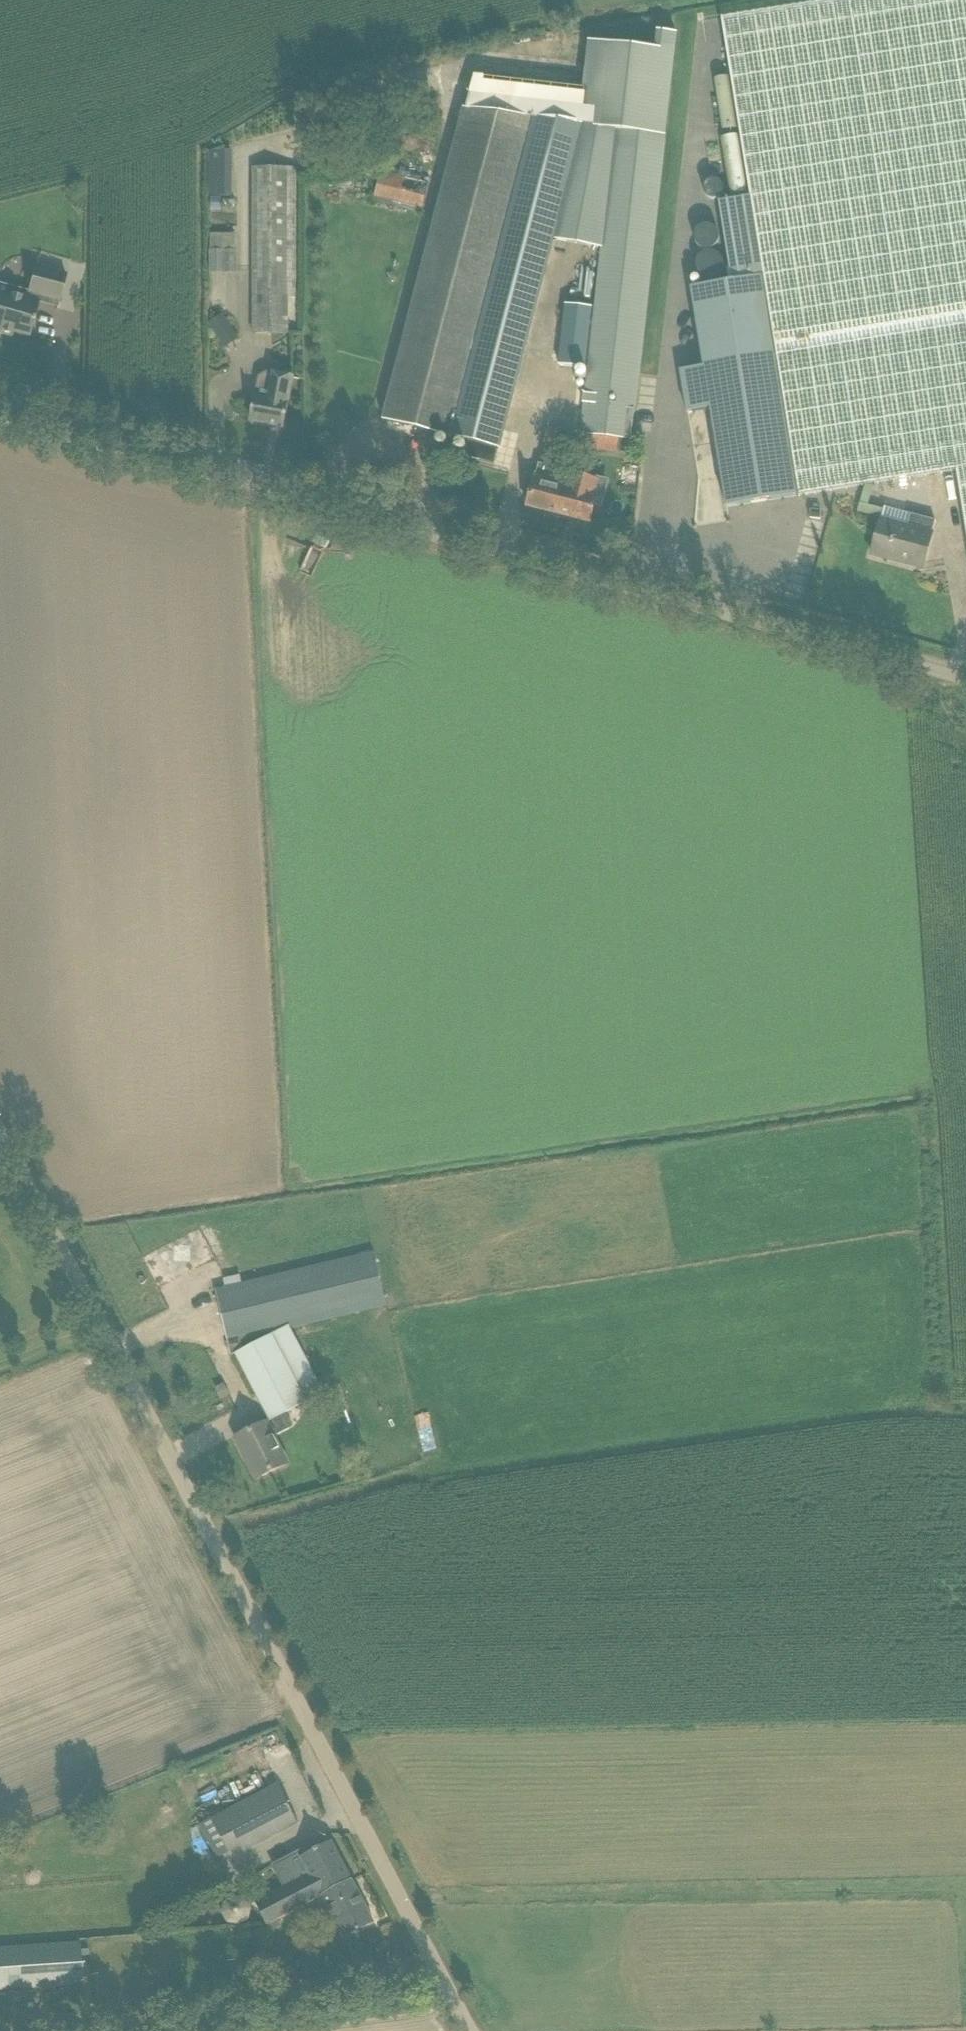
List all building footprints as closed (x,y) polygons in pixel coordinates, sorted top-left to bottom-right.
[(722,20),(750,198),(798,496),(956,470),(965,531),(965,0),(846,0),(722,20)] [(581,434),(631,440),(674,51),(590,42),(582,108),(538,103),(457,417),(452,437),(469,441),(465,457),(494,465),(504,430),(553,240),(601,249),(581,434)] [(725,77),(718,78),(723,108),(721,109),(724,128),(733,127),(725,77)] [(386,420),(449,436),(536,103),(470,95),(391,400),(386,420)] [(232,153),(209,152),(209,189),(232,189),(232,153)] [(253,169),(253,334),(288,334),(288,299),(294,299),(294,169),(272,169),(253,169)] [(385,206),(386,204),(420,213),(428,183),(381,171),(374,197),(373,203),(385,206)] [(798,496),(750,198),(718,203),(731,282),(691,289),(705,379),(682,383),(686,412),(710,408),(726,508),(798,496)] [(209,251),(210,274),(237,273),(237,251),(222,251),(222,236),(209,236),(209,251)] [(0,334),(2,330),(29,337),(38,303),(57,308),(66,276),(34,267),(27,292),(0,284),(0,334)] [(560,365),(585,368),(591,306),(566,304),(560,365)] [(210,322),(224,348),(239,339),(225,313),(210,322)] [(251,421),(284,427),(293,378),(265,373),(259,377),(251,421)] [(585,477),(582,487),(536,475),(528,505),(527,506),(590,522),(590,521),(594,504),(600,505),(606,482),(585,477)] [(872,555),(922,569),(928,549),(935,521),(911,514),(885,507),(881,520),(872,555)] [(810,509),(809,518),(820,519),(821,510),(810,509)] [(142,1257),(158,1288),(215,1258),(199,1228),(142,1257)] [(385,1307),(374,1253),(235,1285),(215,1290),(231,1356),(235,1355),(243,1351),(240,1342),(385,1307)] [(306,1402),(272,1337),(243,1351),(235,1355),(270,1421),(286,1413),(306,1402)] [(223,1384),(216,1388),(222,1399),(229,1395),(223,1384)] [(288,1464),(267,1423),(236,1439),(257,1480),(288,1464)] [(278,1784),(211,1819),(228,1853),(296,1818),(278,1784)] [(278,1920),(296,1911),(295,1910),(351,1881),(331,1842),(301,1858),(313,1881),(290,1893),(289,1892),(270,1902),(259,1907),(268,1925),(271,1931),(281,1926),(278,1920)] [(295,1910),(296,1911),(305,1928),(315,1922),(320,1932),(336,1925),(344,1939),(374,1923),(351,1881),(295,1910)] [(82,1983),(80,1944),(0,1950),(0,1989),(82,1983)]
